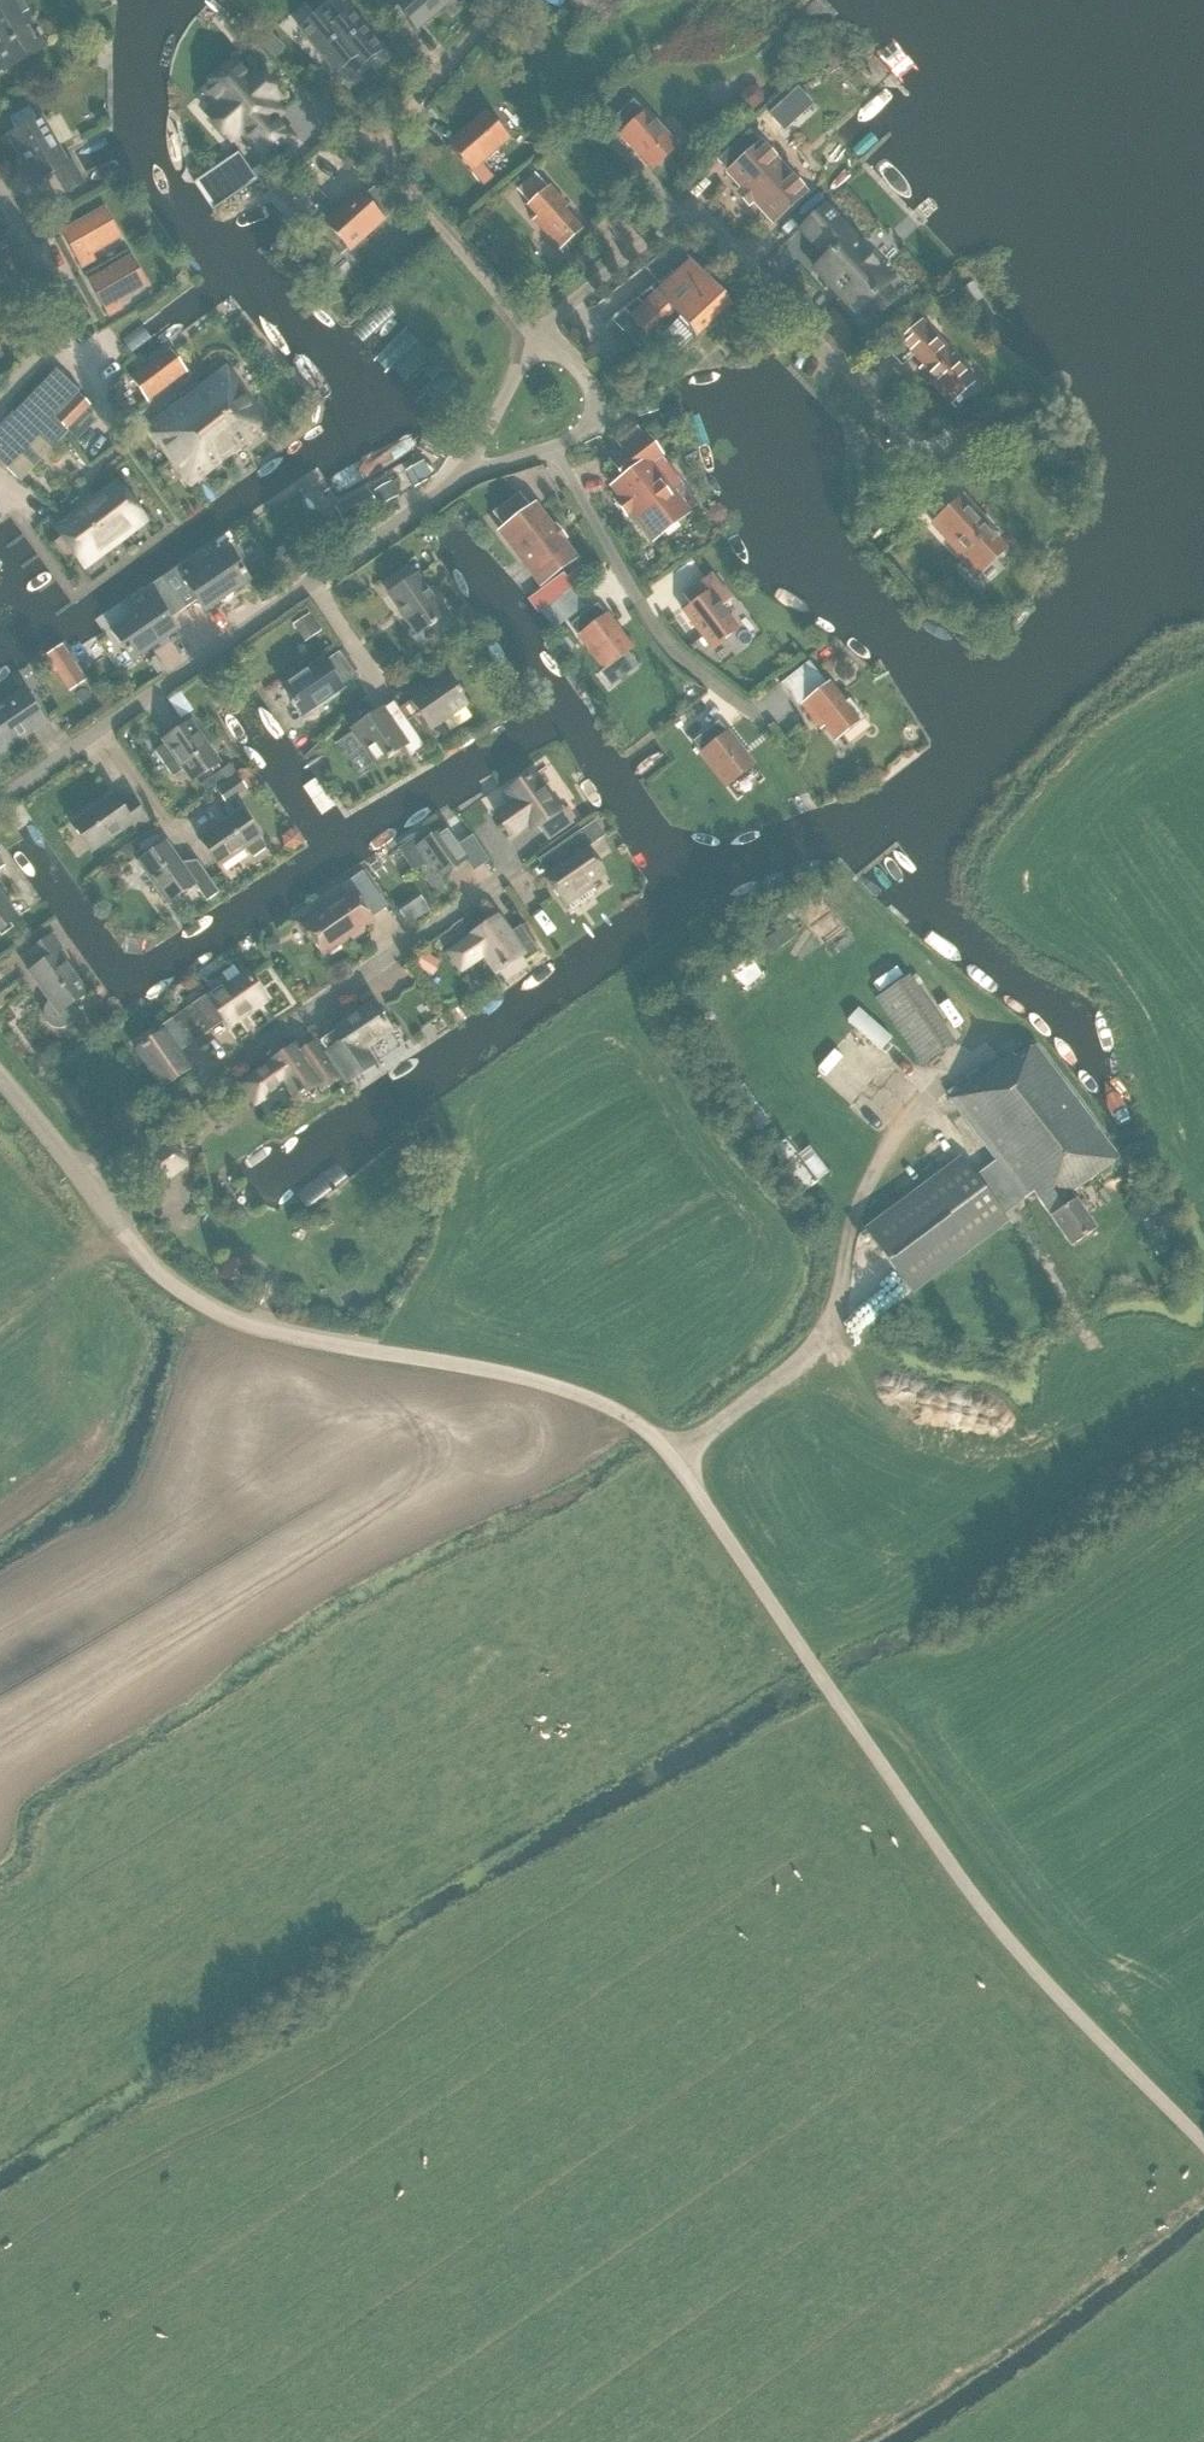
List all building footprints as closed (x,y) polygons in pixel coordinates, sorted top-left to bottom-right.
[(23,20),(30,16),(20,0),(0,0),(0,58),(6,69),(40,50),(23,20)] [(384,5),(398,20),(404,15),(416,29),(450,0),(389,0),(384,5)] [(324,9),(300,29),(336,73),(350,61),(357,70),(381,50),(350,12),(336,23),(324,9)] [(275,57),(284,48),(267,31),(258,40),(275,57)] [(237,61),(205,89),(219,105),(209,114),(229,136),(239,127),(269,160),(294,137),(276,117),(282,111),(271,99),(277,93),(257,71),(251,76),(237,61)] [(807,101),(797,89),(772,110),(783,122),(807,101)] [(645,113),(633,100),(613,118),(624,131),(624,132),(638,148),(635,151),(651,169),(677,146),(645,112),(645,113)] [(450,147),(485,187),(494,178),(480,162),(508,138),(485,112),(458,136),(460,139),(450,147)] [(65,162),(40,118),(8,136),(35,183),(52,173),(64,193),(85,182),(72,158),(65,162)] [(759,142),(749,130),(717,159),(727,170),(725,173),(739,188),(734,192),(749,207),(753,204),(772,225),(809,192),(761,140),(759,142)] [(215,204),(257,175),(239,150),(197,179),(215,204)] [(299,223),(330,195),(303,166),(273,194),(299,223)] [(520,194),(530,205),(548,188),(538,177),(520,194)] [(530,205),(528,206),(544,224),(540,228),(553,243),(575,223),(563,209),(566,205),(550,187),(548,188),(530,205)] [(348,249),(381,219),(359,194),(326,224),(326,225),(316,234),(338,257),(348,248),(348,249)] [(825,205),(804,225),(830,253),(818,265),(859,309),(863,305),(874,317),(895,298),(884,286),(889,282),(849,239),(853,235),(825,205)] [(81,265),(92,259),(94,257),(93,254),(121,237),(103,206),(61,230),(81,265)] [(691,261),(673,242),(597,304),(588,308),(588,309),(603,325),(622,310),(630,318),(644,333),(670,309),(695,336),(730,303),(691,261)] [(108,313),(119,307),(121,306),(119,302),(148,286),(131,255),(88,278),(108,313)] [(929,332),(922,325),(891,354),(901,365),(912,355),(928,372),(925,375),(945,397),(967,377),(947,356),(951,352),(931,331),(929,332)] [(147,400),(186,371),(169,350),(131,379),(147,400)] [(189,486),(268,426),(226,367),(147,427),(189,486)] [(5,469),(54,418),(66,429),(90,404),(78,393),(79,392),(56,370),(55,369),(10,417),(0,427),(0,464),(5,469)] [(963,447),(985,438),(979,425),(957,434),(963,447)] [(652,543),(692,512),(653,463),(664,455),(646,432),(608,461),(620,477),(608,486),(617,498),(613,502),(626,518),(630,515),(652,543)] [(84,565),(143,520),(116,484),(56,529),(84,565)] [(344,525),(377,507),(367,488),(334,506),(344,525)] [(528,510),(518,497),(496,514),(506,527),(500,532),(540,584),(574,558),(534,506),(528,510)] [(1004,551),(986,532),(990,529),(961,498),(933,523),(979,573),(1004,551)] [(162,581),(184,612),(198,602),(205,613),(249,582),(228,552),(187,581),(178,569),(162,581)] [(443,616),(415,576),(407,564),(381,583),(416,634),(410,638),(418,650),(455,624),(447,613),(443,616)] [(710,649),(738,628),(721,607),(729,601),(710,576),(684,596),(691,606),(683,612),(710,649)] [(169,622),(184,612),(162,581),(144,593),(153,605),(112,634),(133,664),(177,633),(169,622)] [(605,616),(596,604),(571,624),(580,636),(579,636),(605,669),(631,649),(606,616),(605,616)] [(320,628),(310,613),(296,623),(306,638),(320,628)] [(63,642),(46,657),(73,688),(90,673),(63,642)] [(301,715),(342,687),(361,673),(342,647),(283,689),(301,715)] [(826,685),(808,662),(780,685),(797,706),(801,703),(816,723),(819,720),(835,740),(842,734),(849,743),(865,729),(859,721),(863,717),(849,699),(844,702),(829,683),(826,685)] [(398,710),(424,746),(437,737),(431,728),(465,704),(446,676),(410,701),(411,701),(398,710)] [(43,721),(23,692),(0,707),(0,752),(43,721)] [(424,746),(398,710),(393,701),(352,729),(377,765),(404,746),(410,755),(424,746)] [(191,783),(219,763),(191,721),(162,741),(165,745),(155,751),(172,777),(182,770),(191,783)] [(727,785),(752,765),(717,721),(692,741),(727,785)] [(557,809),(532,774),(507,791),(533,828),(537,825),(548,840),(573,823),(562,806),(557,809)] [(225,804),(247,790),(238,777),(217,791),(225,804)] [(119,804),(112,795),(71,824),(91,852),(131,824),(134,829),(147,820),(130,796),(119,804)] [(264,849),(265,845),(240,810),(198,839),(218,867),(245,848),(250,856),(253,857),(264,849)] [(442,875),(466,858),(445,828),(429,839),(425,832),(402,848),(416,868),(425,862),(429,868),(423,873),(435,889),(446,882),(442,875)] [(564,899),(601,873),(584,849),(590,846),(579,830),(548,852),(558,866),(547,874),(564,899)] [(185,869),(166,842),(137,862),(166,904),(194,885),(206,902),(218,893),(196,861),(185,869)] [(323,955),(373,921),(370,917),(386,906),(362,871),(342,885),(348,894),(303,926),(323,955)] [(417,891),(398,907),(409,920),(428,905),(417,891)] [(17,918),(0,894),(0,931),(17,918)] [(508,934),(497,918),(472,935),(473,936),(449,952),(461,969),(484,953),(497,972),(521,955),(524,961),(538,952),(520,926),(508,934)] [(58,1028),(64,1027),(70,1023),(73,1018),(73,1009),(72,1003),(86,993),(58,953),(63,949),(52,934),(28,951),(38,965),(29,972),(51,1001),(47,1005),(45,1010),(44,1016),(46,1021),(52,1026),(58,1028)] [(890,953),(868,969),(882,988),(904,973),(890,953)] [(733,975),(748,993),(766,977),(751,959),(733,975)] [(181,1012),(199,1038),(224,1020),(227,1024),(264,999),(247,974),(242,978),(233,965),(221,974),(229,986),(211,999),(208,993),(191,1005),(181,1012)] [(956,1042),(909,975),(874,999),(922,1066),(956,1042)] [(347,1082),(372,1065),(361,1048),(389,1029),(372,1004),(335,1029),(335,1030),(319,1041),(347,1082)] [(882,1047),(893,1034),(860,1004),(848,1016),(882,1047)] [(177,1053),(199,1038),(181,1012),(158,1028),(161,1033),(138,1050),(163,1086),(188,1069),(177,1053)] [(339,1077),(314,1040),(301,1049),(297,1043),(237,1085),(253,1107),(285,1085),(294,1100),(318,1083),(322,1088),(339,1077)] [(1118,1158),(1034,1044),(1015,1057),(1013,1053),(980,1075),(976,1069),(966,1076),(970,1083),(959,1090),(956,1086),(947,1092),(950,1097),(949,1098),(995,1160),(975,1175),(960,1156),(863,1229),(912,1294),(1009,1221),(1004,1214),(1033,1192),(1070,1246),(1095,1229),(1069,1192),(1118,1158)] [(221,1277),(243,1283),(250,1260),(229,1253),(221,1277)]
